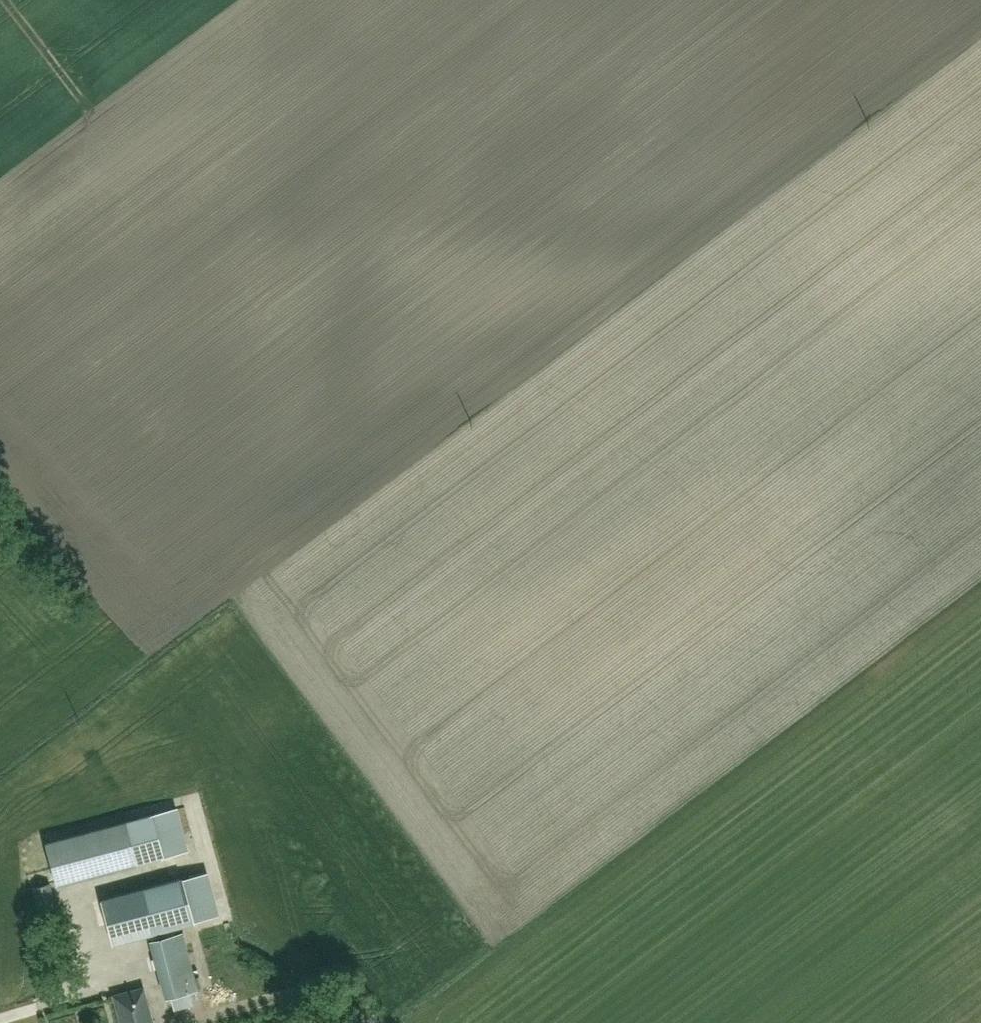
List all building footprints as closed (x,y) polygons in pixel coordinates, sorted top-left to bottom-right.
[(52,848),(60,884),(136,867),(127,831),(52,848)] [(149,899),(99,911),(107,946),(157,935),(149,899)] [(185,939),(154,947),(169,1001),(200,993),(185,939)] [(110,1005),(114,1022),(161,1022),(154,995),(110,1005)]
